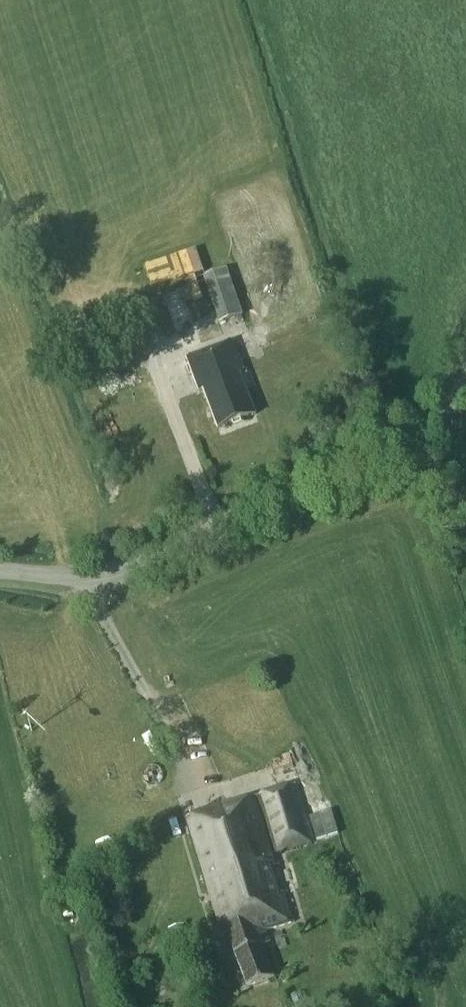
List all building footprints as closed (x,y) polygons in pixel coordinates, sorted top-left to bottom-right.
[(227,268),(204,276),(220,322),(244,314),(227,268)] [(233,341),(188,359),(187,357),(165,366),(171,382),(186,376),(193,394),(203,390),(218,429),(257,414),(241,373),(244,372),(233,341)] [(299,785),(317,840),(340,833),(329,798),(318,802),(312,781),(299,785)] [(276,854),(313,842),(295,785),(185,820),(220,929),(228,927),(247,987),(275,978),(264,944),(270,942),(267,930),(296,924),(286,893),(281,895),(271,866),(279,864),(276,854)] [(148,863),(172,860),(171,851),(147,854),(148,863)] [(183,923),(169,928),(174,945),(189,940),(183,923)]
